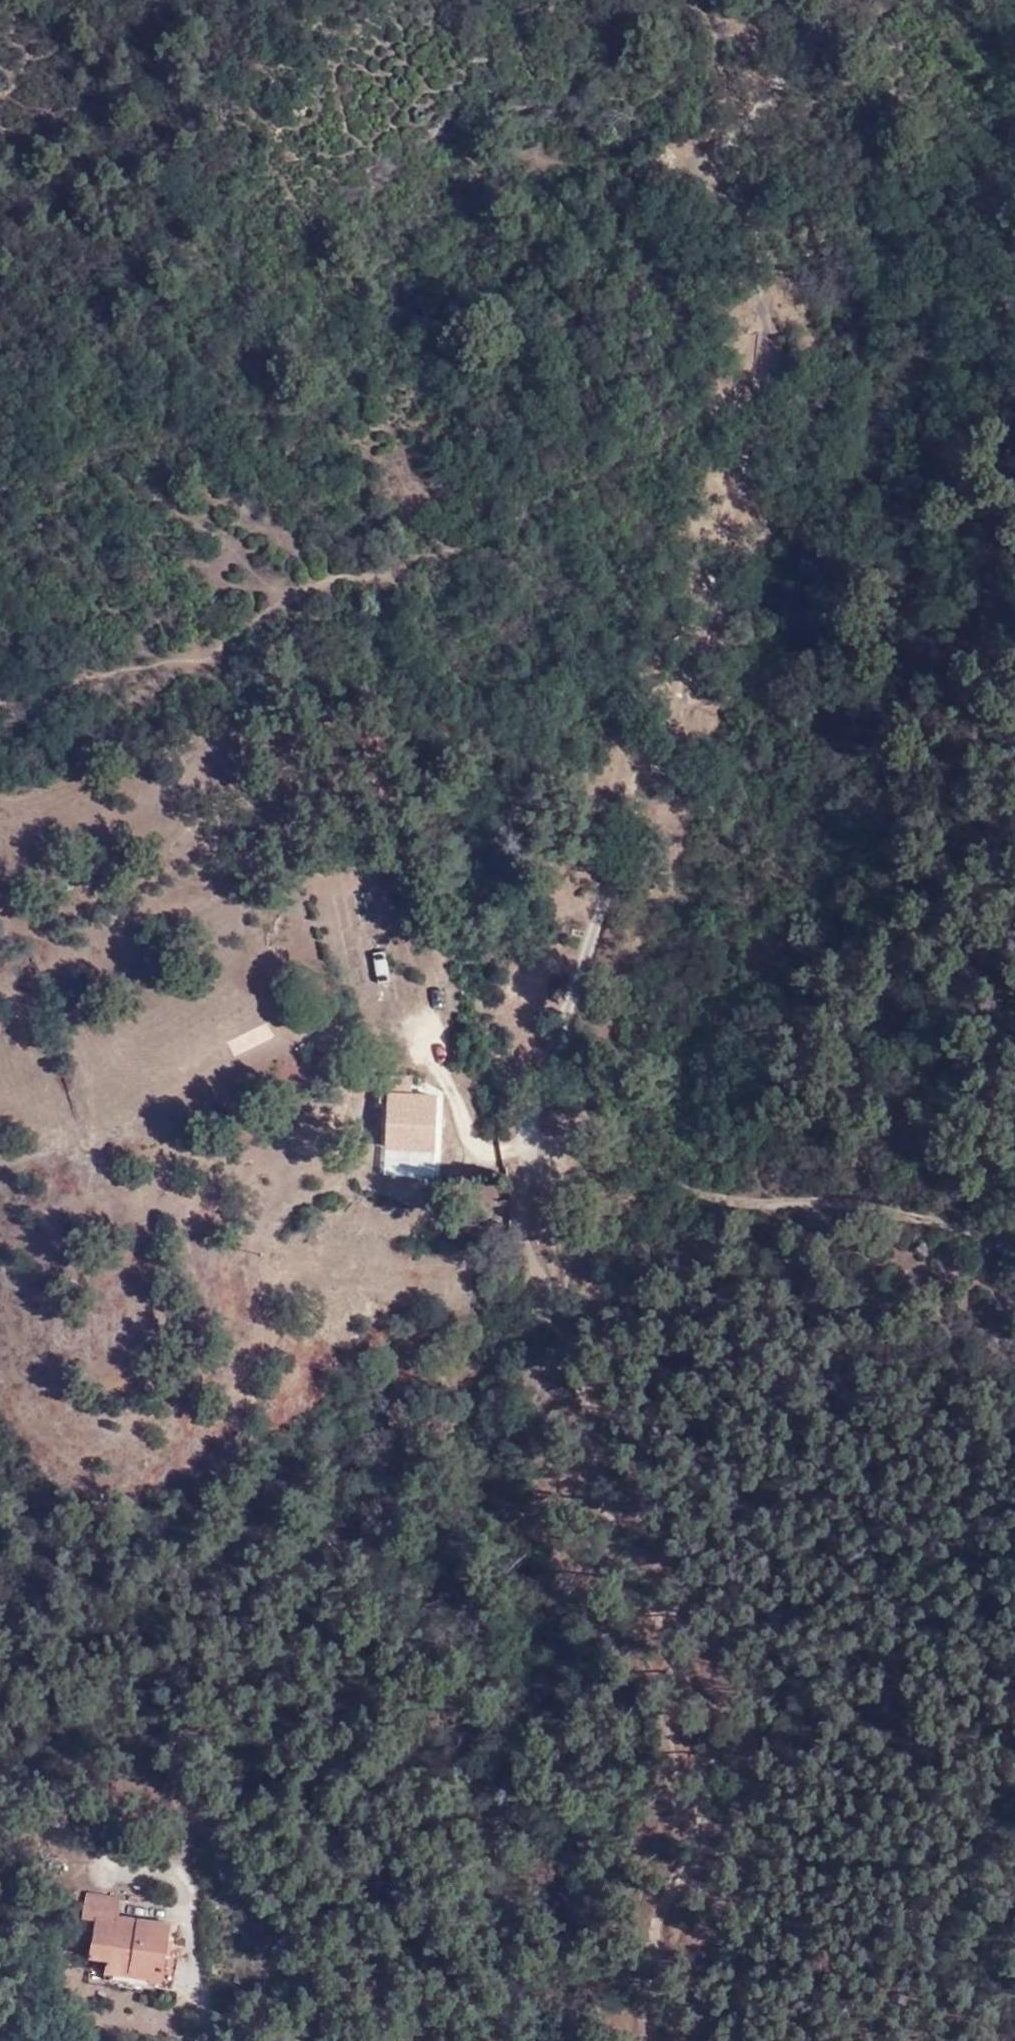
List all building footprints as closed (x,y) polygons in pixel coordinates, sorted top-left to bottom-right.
[(381,1000),(396,996),(385,936),(370,939),(381,1000)] [(379,1124),(377,1163),(436,1167),(441,1098),(414,1097),(416,1069),(384,1067),(381,1102),(389,1102),(387,1125),(379,1124)] [(107,1967),(165,1975),(173,1923),(119,1915),(122,1898),(86,1892),(83,1917),(96,1919),(90,1958),(108,1961),(107,1967)] [(164,1982),(165,1975),(107,1967),(106,1974),(164,1982)]
